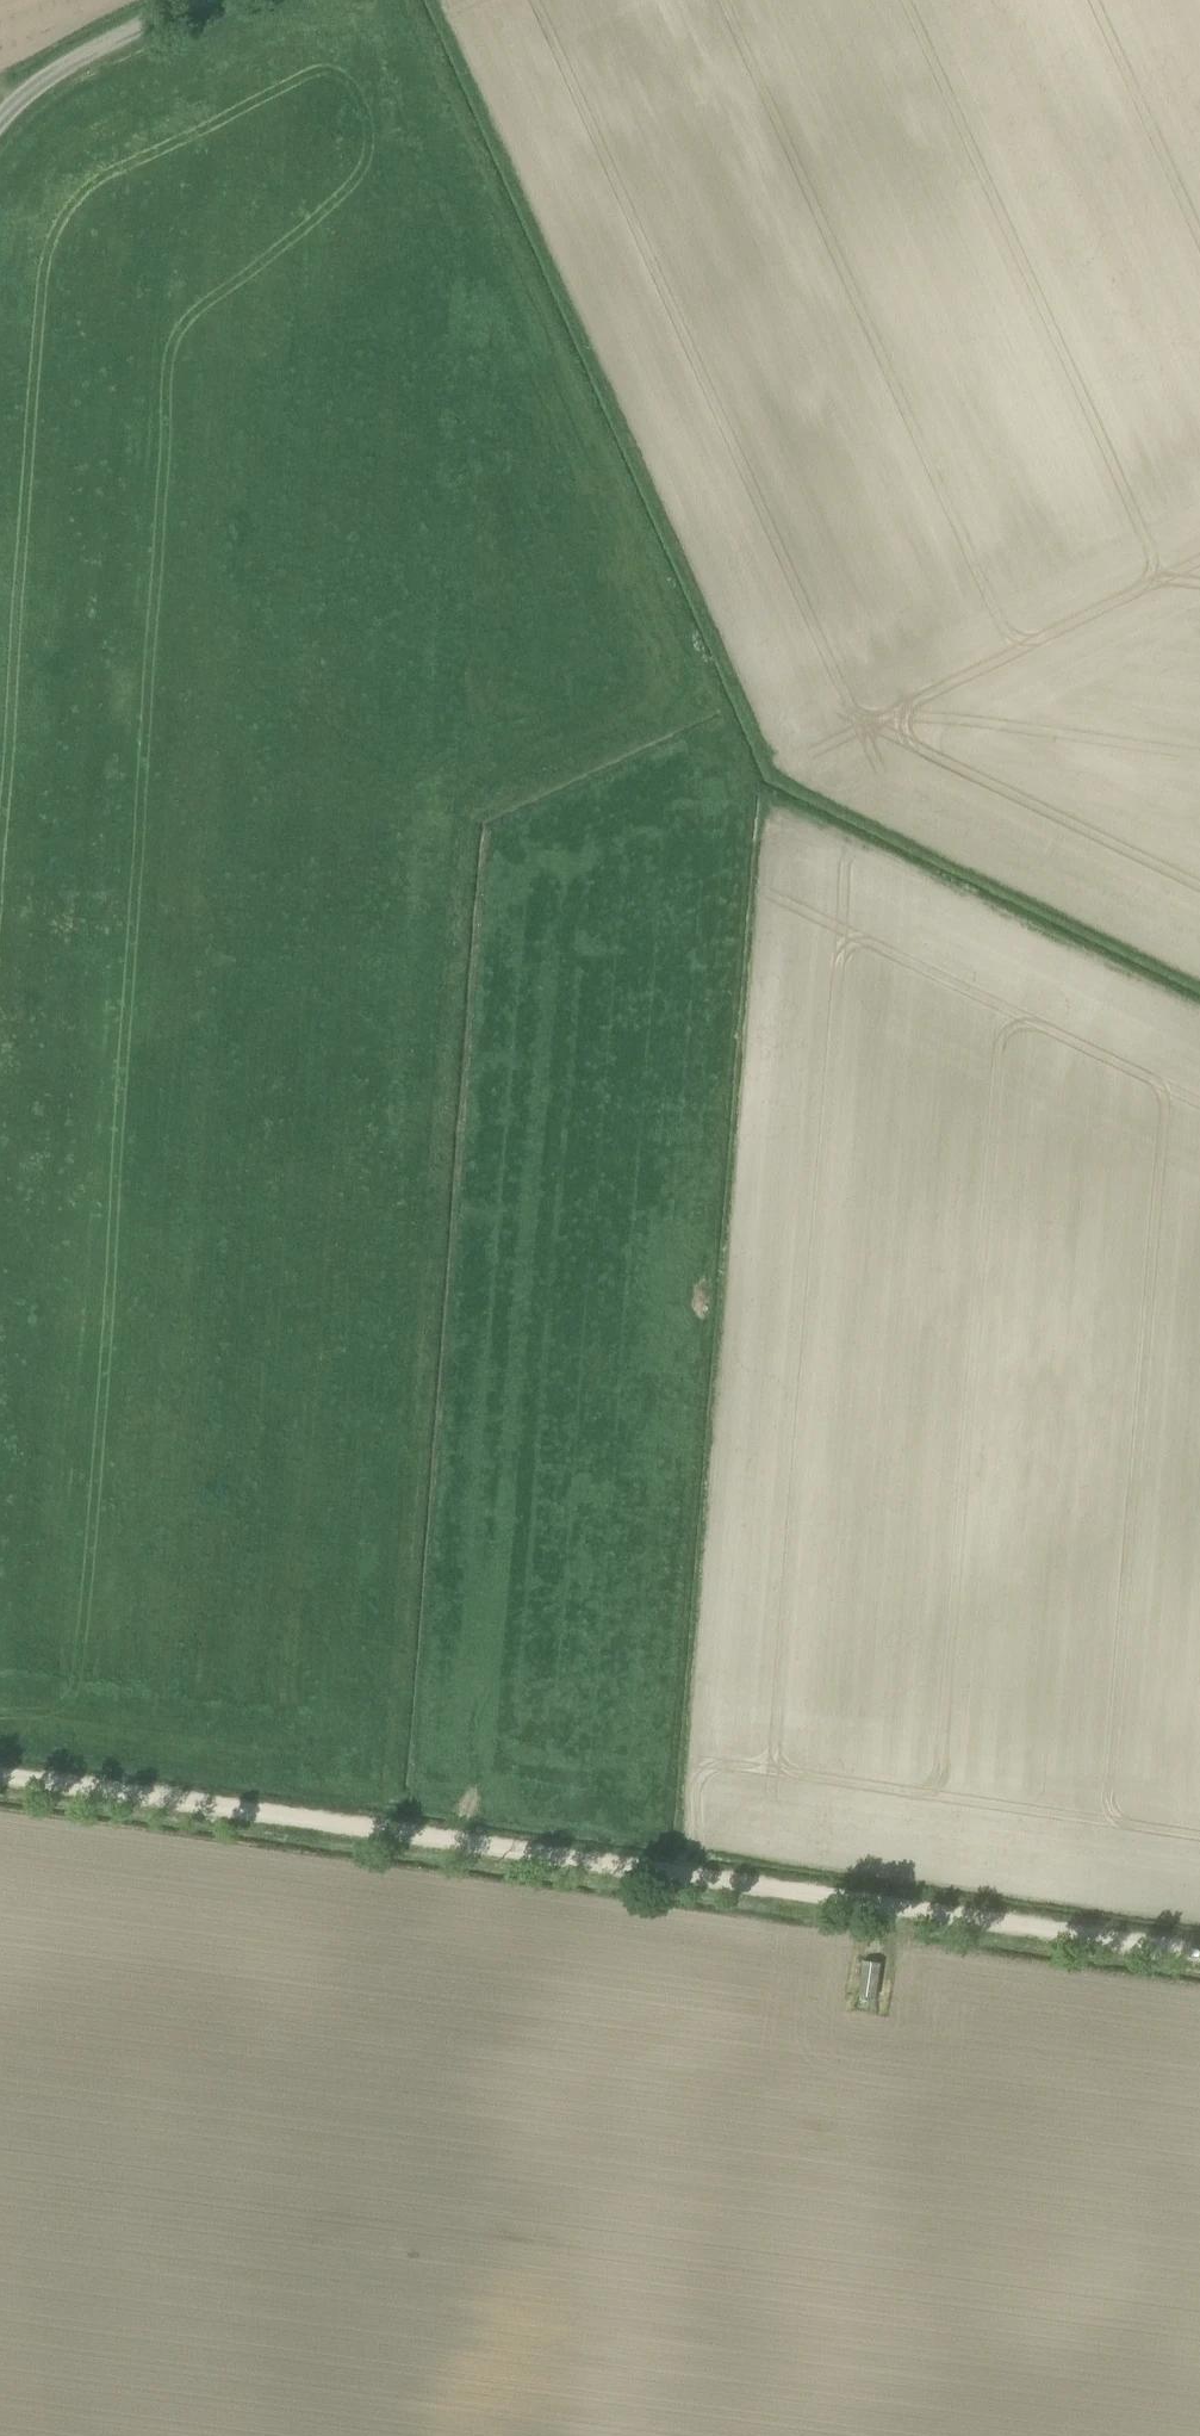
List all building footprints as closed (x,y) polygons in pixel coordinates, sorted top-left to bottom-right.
[(877,1997),(882,1963),(863,1960),(858,1994),(877,1997)]
